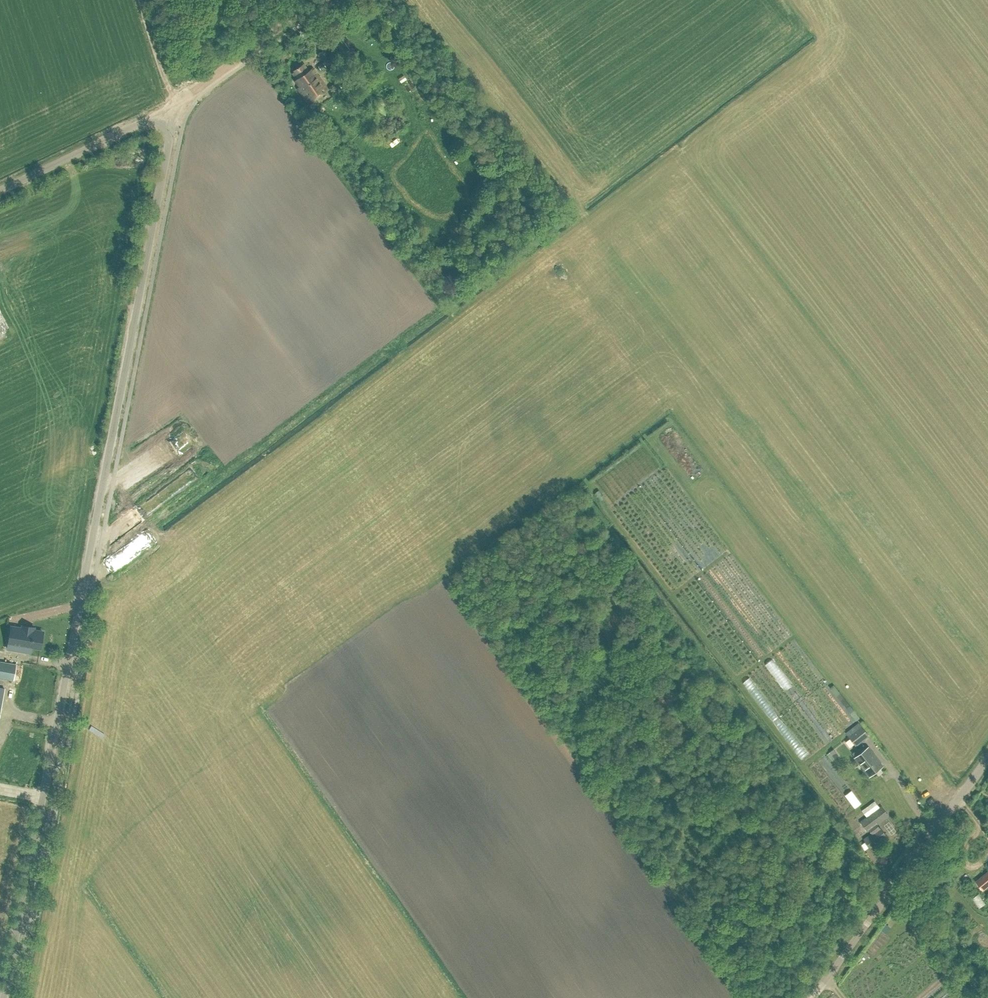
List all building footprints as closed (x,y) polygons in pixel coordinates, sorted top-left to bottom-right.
[(346,51),(352,46),(344,35),(337,39),(346,51)] [(318,53),(326,64),(332,59),(324,48),(318,53)] [(308,104),(329,89),(314,68),(309,71),(304,63),(294,70),(296,73),(294,75),(297,80),(294,82),(298,86),(296,88),(308,104)] [(302,120),(307,127),(311,124),(306,117),(302,120)] [(116,533),(141,517),(139,514),(153,505),(149,498),(114,519),(118,526),(113,529),(116,533)] [(10,625),(6,649),(31,653),(31,648),(41,650),(44,631),(35,629),(36,627),(21,624),(21,626),(10,625)] [(28,682),(31,666),(0,661),(0,677),(28,682)] [(777,670),(772,673),(783,688),(788,684),(777,670)] [(862,727),(850,737),(856,745),(869,735),(862,727)] [(871,775),(882,765),(868,747),(856,757),(871,775)] [(862,817),(876,807),(871,800),(857,809),(862,817)] [(877,823),(889,814),(883,806),(861,822),(867,830),(869,829),(873,834),(865,840),(871,848),(887,836),(881,828),(880,828),(877,823)] [(976,881),(983,890),(987,885),(987,872),(976,881)]
